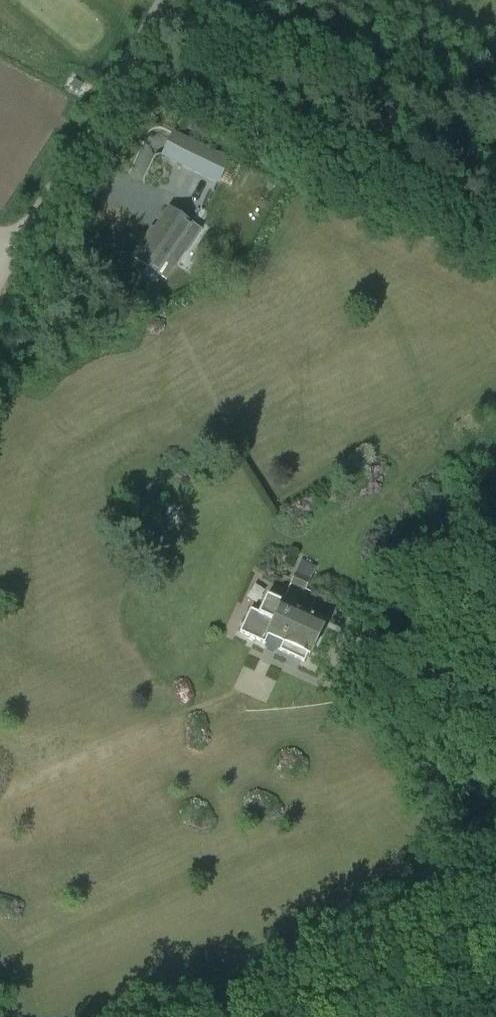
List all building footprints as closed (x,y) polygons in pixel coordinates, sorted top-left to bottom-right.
[(173,133),(162,156),(218,183),(229,159),(173,133)] [(192,218),(217,230),(224,215),(199,203),(192,218)] [(176,266),(201,230),(168,208),(153,229),(151,228),(141,243),(176,266)] [(310,579),(295,572),(291,582),(306,588),(310,579)] [(251,610),(240,632),(303,661),(307,654),(310,655),(325,622),(282,601),(281,602),(267,595),(258,614),(251,610)] [(389,1016),(412,1016),(408,1007),(389,1016)]
